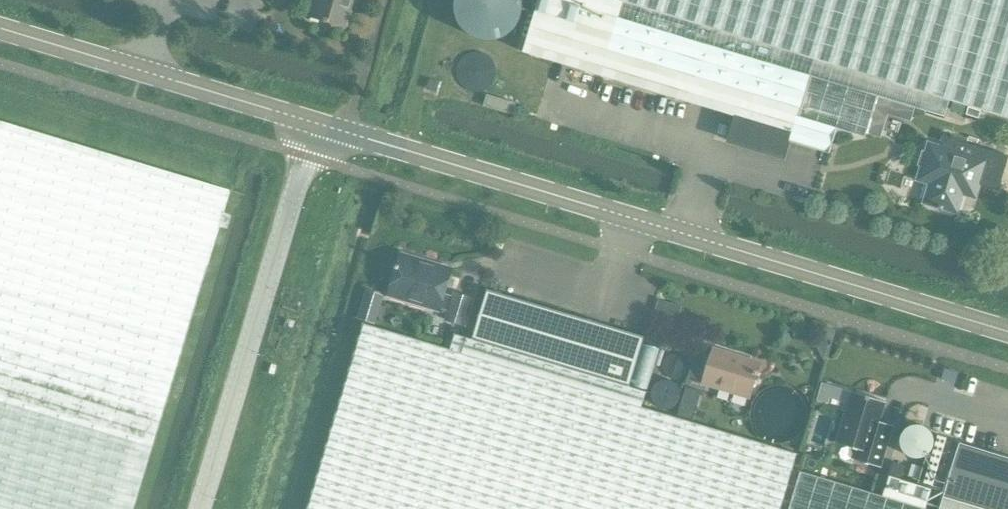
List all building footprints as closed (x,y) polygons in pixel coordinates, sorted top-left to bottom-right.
[(350,0),(315,0),(310,19),(341,28),(350,0)] [(524,53),(601,78),(735,122),(730,141),(784,158),(789,140),(825,152),(830,154),(837,129),(866,138),(878,97),(620,17),(624,1),(620,0),(541,0),(524,53)] [(624,1),(620,17),(878,97),(945,117),(950,101),(1007,118),(1007,0),(620,0),(624,1)] [(427,90),(437,93),(440,82),(430,79),(427,90)] [(487,95),(484,106),(513,115),(516,103),(487,95)] [(227,190),(0,122),(0,508),(131,508),(227,190)] [(976,197),(986,163),(931,147),(921,181),(933,185),(928,203),(958,212),(964,193),(976,197)] [(464,324),(472,297),(455,292),(454,296),(445,293),(452,269),(450,268),(449,270),(434,265),(434,264),(433,263),(431,269),(422,266),(423,261),(401,254),(399,264),(397,264),(395,269),(397,269),(389,294),(391,295),(392,292),(407,297),(406,299),(440,309),(440,308),(449,310),(447,319),(464,324)] [(487,289),(472,339),(629,386),(644,336),(487,289)] [(472,339),(456,334),(451,349),(364,323),(309,508),(780,508),(796,452),(642,406),(646,391),(629,386),(472,339)] [(832,339),(835,329),(825,327),(823,337),(832,339)] [(750,398),(761,363),(742,357),(741,361),(713,352),(703,383),(750,398)] [(847,411),(838,442),(854,447),(851,459),(873,466),(881,468),(893,426),(880,422),(886,402),(853,392),(847,411)] [(943,495),(989,508),(1007,508),(1007,457),(959,442),(943,495)] [(926,508),(883,495),(800,470),(788,508),(928,508),(926,508)] [(889,476),(883,495),(926,508),(932,489),(889,476)] [(943,495),(939,508),(989,508),(943,495)]
